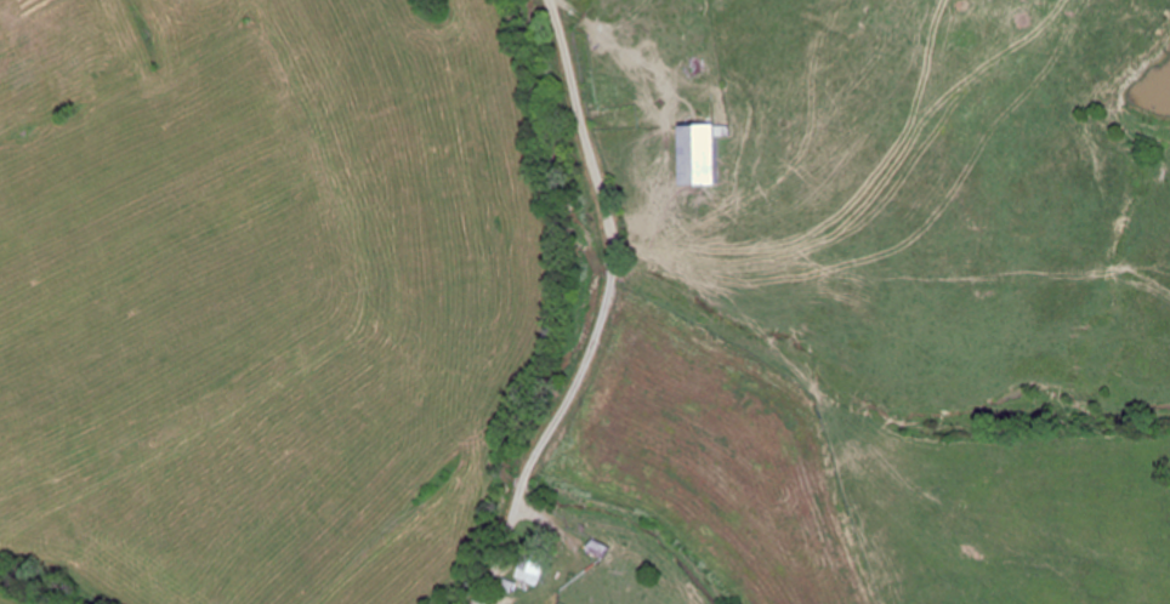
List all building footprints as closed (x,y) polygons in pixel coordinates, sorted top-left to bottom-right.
[(683,186),(718,185),(717,137),(729,137),(729,125),(682,126),(683,186)] [(607,559),(613,547),(597,540),(591,552),(607,559)] [(517,578),(539,587),(549,561),(528,552),(517,578)]
